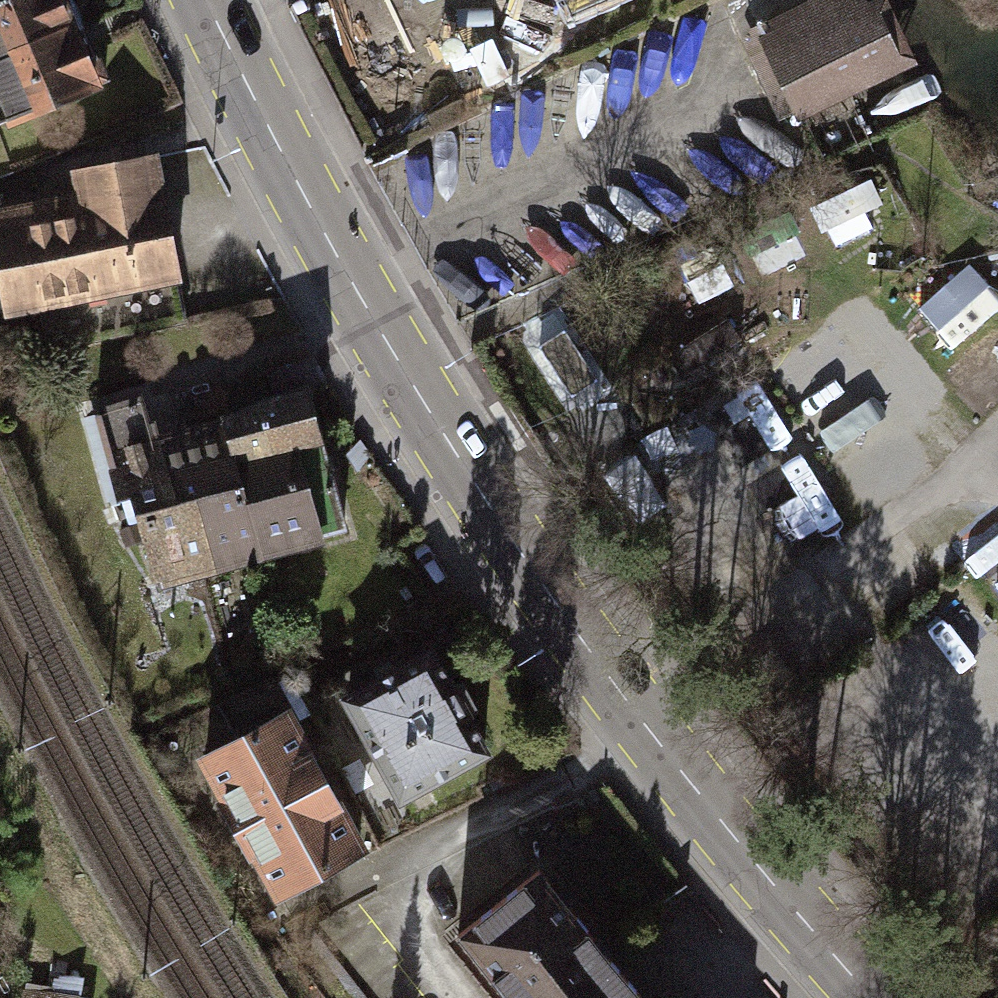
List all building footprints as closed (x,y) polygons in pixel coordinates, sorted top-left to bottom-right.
[(81,27),(70,0),(1,0),(0,0),(0,60),(81,27)] [(761,26),(800,107),(893,63),(862,0),(816,0),(761,26)] [(0,60),(0,119),(102,77),(81,27),(0,60)] [(0,224),(0,270),(7,309),(37,304),(44,344),(179,321),(150,157),(73,171),(80,210),(0,224)] [(942,344),(997,320),(997,294),(986,266),(921,294),(942,344)] [(741,463),(793,430),(764,385),(712,417),(741,463)] [(839,448),(879,420),(856,387),(816,415),(839,448)] [(227,460),(319,437),(303,398),(217,421),(227,460)] [(204,568),(156,440),(142,438),(131,405),(94,415),(119,501),(131,496),(155,582),(204,568)] [(227,460),(217,421),(156,440),(204,568),(262,553),(227,460)] [(690,484),(704,478),(750,573),(790,554),(754,480),(805,455),(796,437),(735,467),(712,421),(669,442),(690,484)] [(319,437),(227,460),(262,553),(342,530),(319,437)] [(758,484),(793,549),(848,520),(813,455),(758,484)] [(997,565),(997,505),(956,539),(985,575),(997,565)] [(431,655),(349,698),(401,797),(483,754),(431,655)] [(282,715),(205,758),(230,803),(221,808),(246,853),(254,849),(280,896),(359,851),(282,715)] [(539,869),(459,936),(512,997),(650,997),(539,869)] [(55,970),(53,986),(22,982),(20,997),(96,997),(81,995),(84,974),(55,970)]
